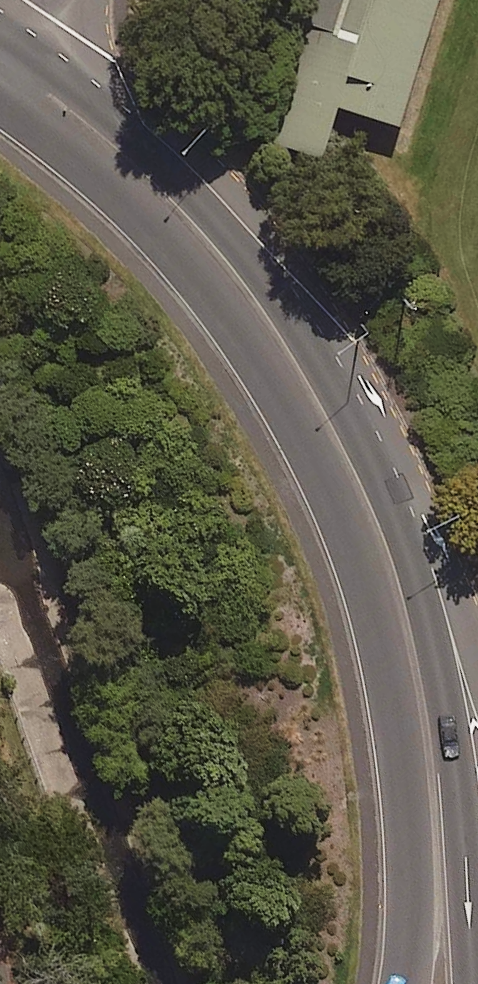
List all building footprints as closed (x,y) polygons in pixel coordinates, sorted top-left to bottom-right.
[(396,126),(435,0),(308,0),(300,25),(294,24),(258,139),(320,158),(335,107),(396,126)]
